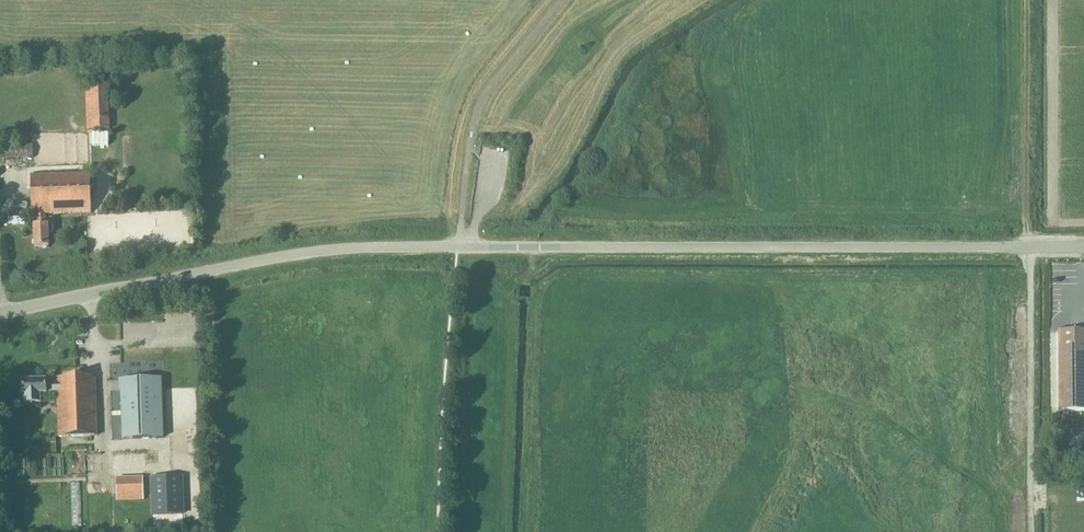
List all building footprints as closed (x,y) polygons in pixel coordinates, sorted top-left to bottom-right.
[(86,84),(87,131),(109,130),(108,84),(86,84)] [(96,144),(107,144),(108,132),(96,132),(96,144)] [(33,159),(32,144),(0,145),(0,160),(33,159)] [(46,225),(46,215),(91,214),(90,175),(32,176),(32,215),(36,215),(36,226),(34,226),(34,248),(48,248),(48,234),(52,234),(51,225),(46,225)] [(1058,332),(1059,412),(1083,412),(1083,331),(1058,332)] [(57,393),(58,437),(97,436),(95,378),(57,379),(57,382),(46,382),(46,380),(23,381),(23,395),(24,395),(25,404),(41,403),(40,394),(46,394),(46,393),(57,393)] [(163,439),(161,380),(125,381),(125,391),(122,391),(123,430),(133,430),(133,440),(163,439)] [(20,479),(30,478),(30,469),(19,469),(20,479)] [(153,515),(183,514),(182,477),(151,478),(153,515)] [(117,501),(144,500),(143,478),(116,479),(117,501)]
